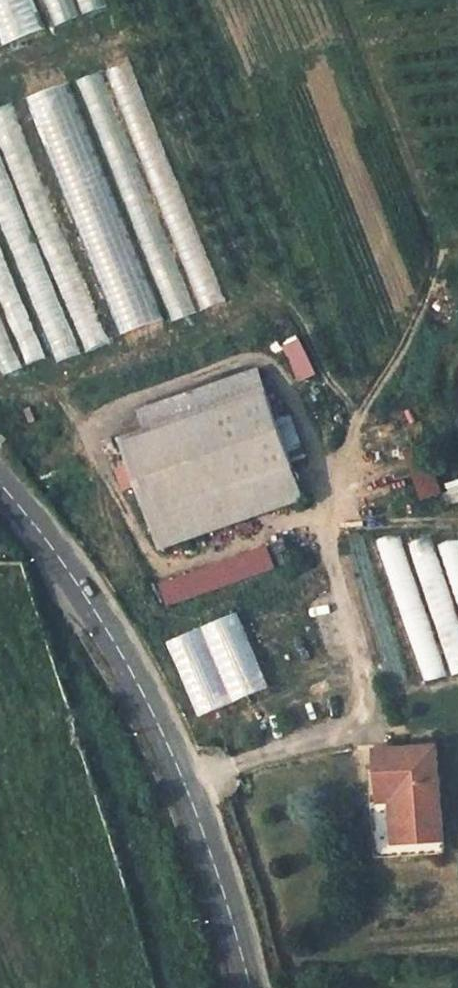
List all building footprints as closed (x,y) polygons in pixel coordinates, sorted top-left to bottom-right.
[(2,46),(43,30),(31,0),(0,0),(0,40),(2,46)] [(48,26),(99,9),(96,0),(39,0),(48,26)] [(103,73),(83,80),(142,247),(152,243),(177,313),(194,307),(172,246),(193,239),(131,64),(111,71),(121,100),(114,103),(103,73)] [(69,82),(28,98),(122,337),(163,321),(69,82)] [(64,260),(39,166),(13,173),(21,201),(15,203),(19,218),(11,220),(17,242),(32,238),(34,247),(53,242),(58,261),(64,260)] [(15,335),(25,363),(38,358),(28,330),(15,335)] [(151,444),(267,397),(257,373),(141,421),(151,444)] [(205,542),(193,513),(297,470),(294,464),(278,423),(268,396),(267,397),(151,444),(127,454),(135,475),(143,494),(169,557),(205,542)] [(291,418),(278,423),(294,464),(307,459),(291,418)] [(445,494),(434,462),(412,469),(424,501),(445,494)] [(309,500),(297,470),(193,513),(205,542),(309,500)] [(143,494),(135,475),(121,481),(129,500),(143,494)] [(166,606),(279,570),(271,547),(159,583),(166,606)] [(211,724),(234,715),(198,622),(174,631),(211,724)] [(456,836),(447,743),(386,749),(391,795),(395,842),(456,836)] [(457,850),(456,836),(395,842),(391,795),(382,795),(388,856),(457,850)]
